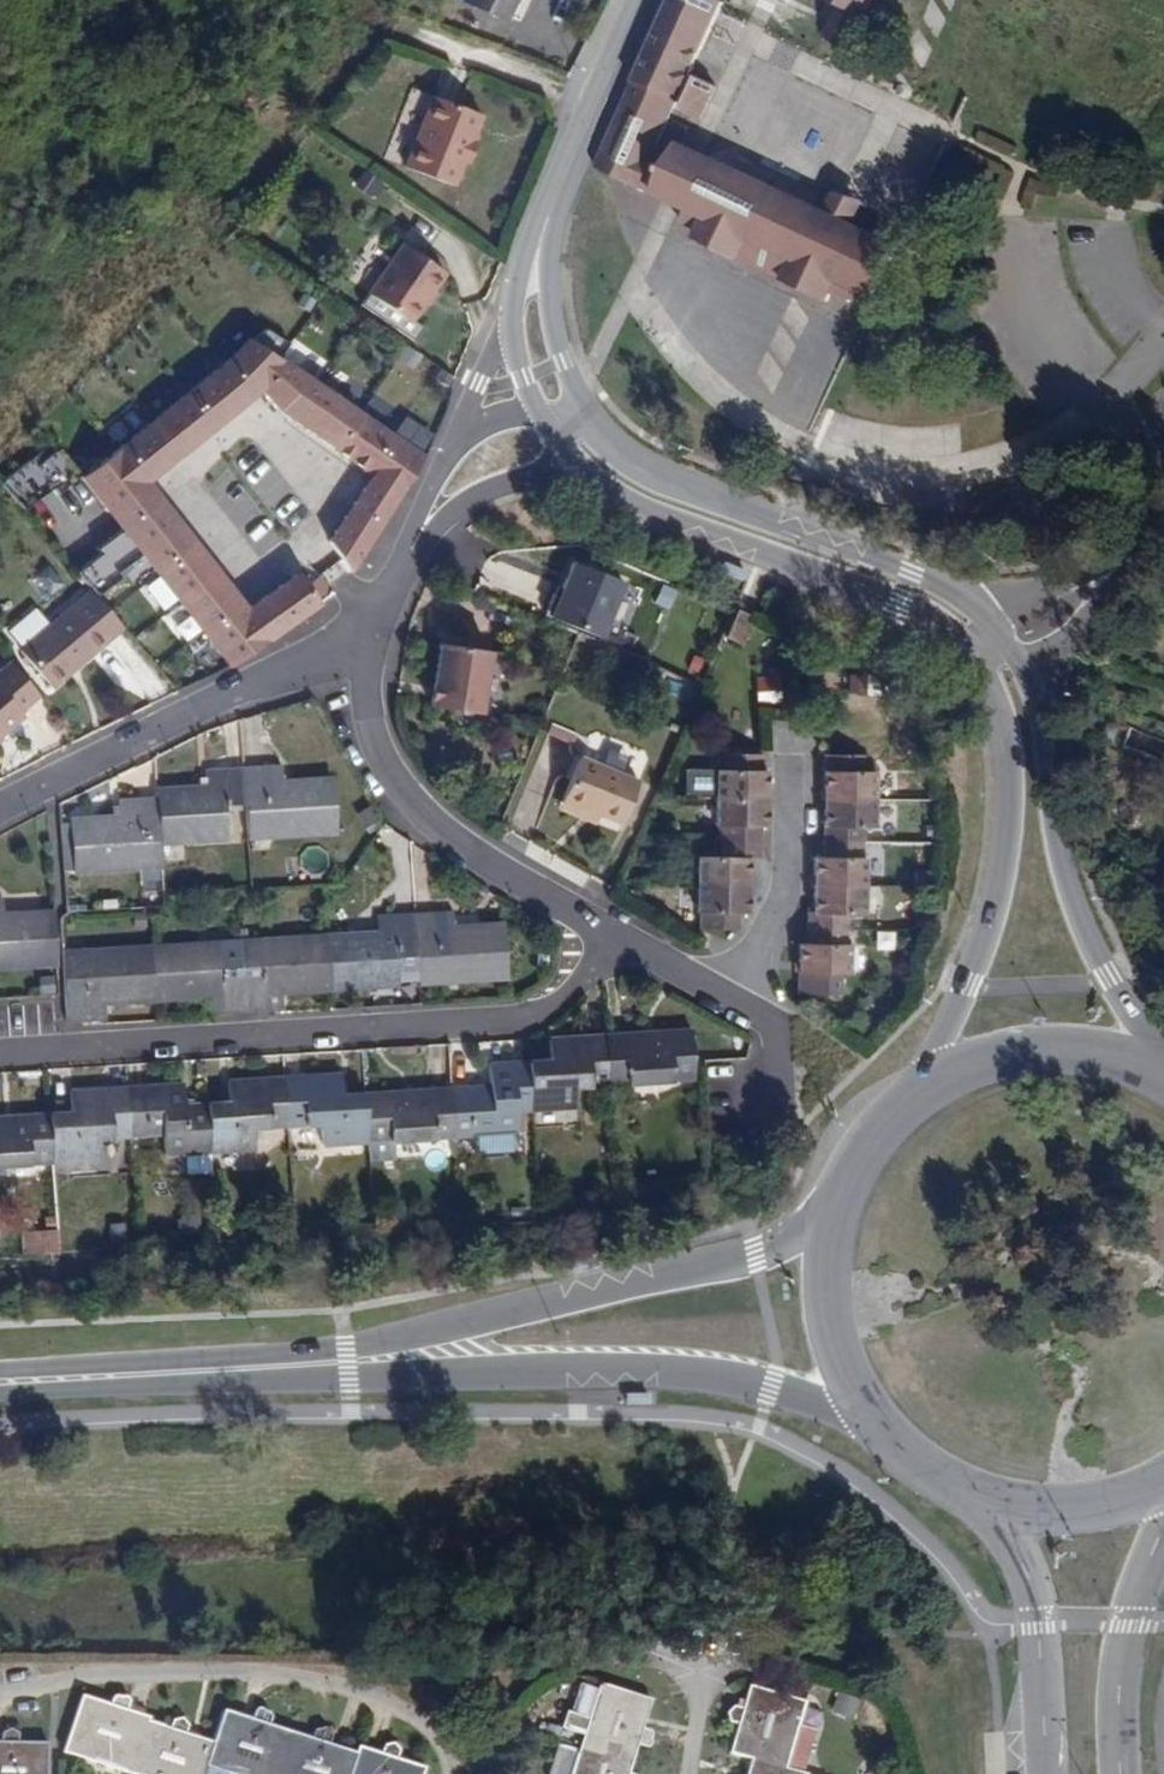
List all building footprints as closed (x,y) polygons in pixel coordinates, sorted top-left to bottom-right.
[(506,21),(516,0),(463,0),(506,21)] [(599,168),(686,209),(705,218),(700,229),(694,240),(738,261),(741,256),(784,277),(782,282),(825,302),(830,292),(836,280),(855,289),(872,297),(897,245),(853,223),(861,207),(834,194),(826,211),(815,205),(751,175),(680,141),(668,165),(664,163),(665,161),(665,159),(664,157),(663,156),(661,155),(659,155),(658,155),(657,157),(656,158),(655,160),(652,158),(723,3),(716,0),(671,0),(599,168)] [(837,3),(826,37),(849,48),(872,0),(832,0),(837,3)] [(746,27),(728,19),(718,40),(736,48),(746,27)] [(716,87),(698,78),(691,95),(709,103),(716,87)] [(709,103),(691,95),(683,111),(701,119),(709,103)] [(435,96),(409,166),(457,185),(466,159),(472,162),(480,142),(474,140),(483,114),(435,96)] [(815,205),(823,190),(758,159),(751,175),(815,205)] [(700,229),(705,218),(686,209),(681,219),(700,229)] [(398,247),(364,294),(405,324),(440,276),(398,247)] [(782,282),(784,277),(741,256),(738,261),(782,282)] [(836,280),(830,292),(849,302),(855,289),(836,280)] [(419,459),(421,453),(297,370),(306,358),(274,336),(268,346),(254,337),(83,480),(225,662),(329,593),(318,576),(305,585),(298,573),(246,609),(145,480),(258,388),(277,409),(370,479),(329,542),(349,567),(419,459)] [(29,503),(54,484),(36,459),(10,478),(29,503)] [(618,584),(565,563),(542,621),(596,642),(618,584)] [(52,567),(37,578),(52,598),(67,587),(52,567)] [(674,591),(658,584),(650,604),(666,611),(674,591)] [(34,657),(62,695),(136,638),(106,601),(34,657)] [(723,640),(737,646),(750,616),(736,610),(723,640)] [(431,710),(480,715),(486,652),(438,648),(431,710)] [(33,722),(28,717),(47,702),(21,669),(0,685),(0,747),(33,722)] [(764,677),(751,678),(752,702),(777,701),(776,669),(763,670),(764,677)] [(865,675),(845,674),(844,694),(864,695),(865,675)] [(824,799),(876,799),(876,771),(863,771),(862,756),(824,756),(824,799)] [(714,792),(714,799),(768,798),(767,770),(762,770),(762,758),(721,758),(721,771),(714,772),(690,771),(690,793),(714,792)] [(637,783),(578,760),(561,803),(620,827),(637,783)] [(243,767),(245,803),(247,834),(335,827),(332,779),(282,783),(281,765),(243,767)] [(223,804),(245,803),(243,767),(204,769),(205,789),(156,792),(157,798),(159,840),(226,836),(223,804)] [(161,865),(159,840),(157,798),(117,801),(118,818),(69,821),(60,821),(63,871),(73,870),(161,865)] [(721,842),(762,842),(762,826),(768,826),(768,798),(714,799),(715,827),(722,827),(721,842)] [(876,828),(876,799),(824,799),(825,842),(862,842),(862,828),(876,828)] [(762,842),(721,842),(721,857),(696,858),(696,885),(750,884),(750,858),(762,858),(762,842)] [(862,842),(825,842),(825,857),(816,857),(816,885),(867,885),(866,856),(862,856),(862,842)] [(750,914),(750,884),(696,885),(696,915),(701,914),(701,929),(740,930),(740,914),(750,914)] [(867,913),(867,885),(816,885),(817,913),(810,913),(810,929),(847,929),(862,929),(862,913),(867,913)] [(0,896),(0,964),(56,960),(53,912),(6,915),(5,896),(0,896)] [(452,911),(415,913),(419,979),(506,974),(502,927),(453,930),(452,911)] [(376,935),(328,938),(331,986),(419,979),(415,913),(375,915),(376,935)] [(847,929),(810,929),(811,943),(800,944),(801,973),(851,973),(851,943),(847,943),(847,929)] [(242,976),(244,1011),(283,1008),(281,989),(331,986),(328,938),(261,942),(262,975),(242,976)] [(206,1013),(244,1011),(242,976),(220,977),(218,945),(151,950),(154,995),(204,992),(206,1013)] [(103,999),(154,995),(151,950),(62,956),(65,998),(66,1023),(105,1020),(103,999)] [(688,1030),(603,1035),(607,1083),(692,1077),(688,1030)] [(607,1083),(603,1035),(547,1039),(548,1058),(527,1060),(530,1108),(574,1106),(573,1086),(607,1083)] [(445,1087),(448,1135),(515,1131),(513,1110),(530,1108),(527,1060),(486,1062),(487,1084),(445,1087)] [(318,1143),(363,1140),(360,1092),(340,1093),(338,1072),(279,1076),(282,1125),(317,1122),(318,1143)] [(251,1127),(282,1125),(279,1076),(224,1080),(225,1100),(203,1101),(207,1152),(252,1148),(251,1127)] [(179,1082),(123,1086),(127,1135),(158,1132),(160,1154),(207,1152),(203,1101),(181,1103),(179,1082)] [(127,1135),(123,1086),(66,1090),(68,1111),(47,1112),(50,1162),(93,1159),(92,1137),(127,1135)] [(448,1135),(445,1087),(360,1092),(363,1140),(448,1135)] [(50,1162),(47,1112),(0,1115),(0,1165),(50,1162)] [(63,1227),(25,1229),(26,1253),(64,1252),(63,1227)] [(650,1699),(598,1684),(596,1690),(578,1685),(563,1745),(603,1756),(608,1741),(637,1748),(640,1737),(646,1738),(650,1738),(652,1738),(655,1735),(657,1733),(657,1729),(655,1725),(651,1723),(644,1721),(650,1699)] [(752,1757),(803,1771),(815,1729),(796,1724),(801,1700),(747,1686),(739,1714),(730,1711),(721,1717),(725,1728),(735,1731),(730,1751),(752,1757)] [(63,1753),(128,1773),(137,1746),(152,1751),(160,1727),(145,1722),(146,1717),(118,1707),(120,1699),(113,1690),(104,1694),(101,1702),(81,1696),(63,1753)] [(833,1710),(853,1716),(858,1698),(839,1692),(833,1710)] [(203,1765),(231,1773),(274,1773),(287,1732),(256,1723),(258,1717),(257,1713),(255,1711),(252,1708),(250,1708),(247,1708),(245,1710),(242,1718),(220,1711),(210,1742),(203,1765)] [(128,1773),(129,1773),(200,1773),(203,1765),(210,1742),(183,1733),(184,1725),(179,1715),(169,1720),(166,1728),(160,1727),(152,1751),(137,1746),(128,1773)] [(42,1743),(14,1743),(14,1733),(6,1725),(0,1730),(0,1773),(42,1773),(42,1743)] [(274,1773),(344,1773),(351,1752),(324,1743),(326,1735),(320,1725),(310,1730),(307,1739),(287,1732),(274,1773)] [(351,1752),(344,1773),(418,1773),(420,1765),(391,1756),(394,1748),(389,1737),(378,1743),(375,1751),(353,1745),(351,1752)] [(563,1745),(560,1745),(552,1773),(637,1773),(636,1773),(629,1772),(637,1748),(608,1741),(603,1756),(563,1745)] [(803,1771),(752,1757),(747,1773),(807,1773),(807,1772),(803,1771)]
